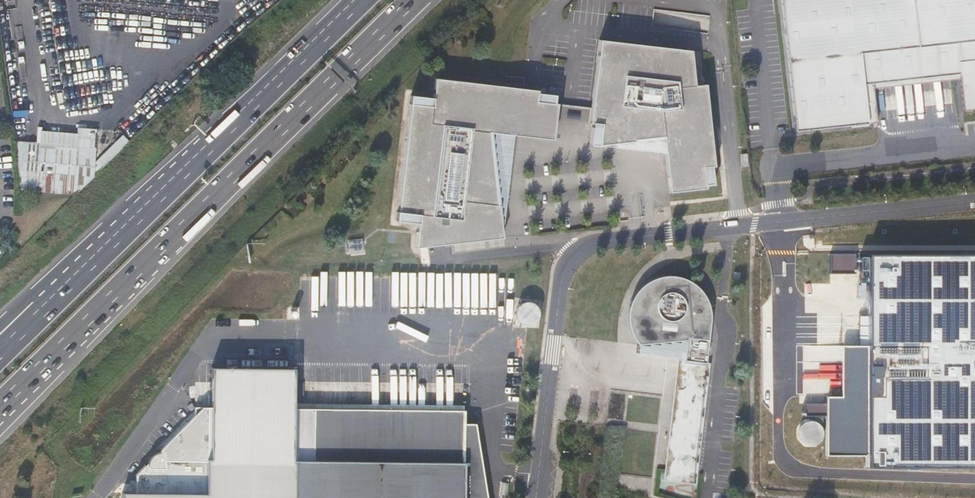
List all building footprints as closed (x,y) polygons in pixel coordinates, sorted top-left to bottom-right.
[(796,133),(877,124),(874,91),(873,85),(960,76),(961,82),(964,113),(974,112),(974,0),(782,0),(796,133)] [(601,125),(599,146),(646,141),(647,142),(647,143),(648,144),(649,144),(650,144),(651,144),(651,143),(652,143),(652,142),(652,141),(664,139),(669,194),(706,190),(706,187),(704,169),(712,168),(714,168),(706,85),(695,86),(691,51),(599,41),(591,108),(590,124),(592,124),(601,125)] [(873,85),(874,91),(961,82),(960,76),(873,85)] [(536,102),(537,94),(537,91),(531,90),(523,89),(435,79),(433,98),(432,107),(410,105),(398,213),(419,215),(418,224),(415,249),(419,248),(502,239),(496,179),(497,179),(497,178),(498,177),(498,176),(498,175),(497,174),(496,173),(495,173),(490,133),(553,141),(557,104),(555,104),(536,102)] [(555,96),(537,94),(536,102),(555,104),(555,96)] [(432,107),(433,98),(410,96),(409,105),(410,105),(432,107)] [(599,147),(599,146),(601,125),(592,124),(590,146),(599,147)] [(24,142),(22,170),(38,172),(41,144),(24,142)] [(95,149),(41,144),(38,172),(22,170),(21,190),(78,192),(93,177),(95,149)] [(748,166),(747,153),(740,153),(741,166),(748,166)] [(704,169),(706,187),(714,186),(712,171),(712,168),(704,169)] [(395,222),(418,224),(419,215),(398,213),(396,213),(395,222)] [(855,254),(829,254),(829,274),(855,274),(855,254)] [(867,254),(867,317),(867,325),(867,327),(867,335),(867,337),(867,345),(867,346),(866,456),(866,466),(974,467),(974,254),(867,254)] [(630,334),(631,335),(632,335),(632,337),(632,338),(633,340),(635,342),(636,344),(638,346),(665,344),(665,346),(675,345),(675,343),(686,343),(679,404),(705,405),(710,365),(706,365),(708,344),(710,322),(711,319),(711,317),(710,315),(710,312),(709,309),(708,306),(707,303),(706,300),(704,297),(702,294),(699,291),(698,289),(695,286),(692,285),(689,283),(686,281),(682,280),(678,278),(675,278),(671,278),(667,278),(664,278),(660,279),(657,279),(654,280),(648,283),(645,285),(641,289),(639,291),(637,293),(635,296),(633,298),(631,301),(630,305),(629,308),(628,311),(628,315),(628,319),(628,322),(628,325),(629,328),(629,331),(630,334)] [(516,301),(517,325),(540,324),(540,300),(516,301)] [(867,317),(858,317),(858,325),(867,325),(867,317)] [(867,327),(858,327),(858,335),(867,335),(867,327)] [(867,337),(858,337),(858,345),(867,345),(867,337)] [(672,404),(679,404),(686,343),(675,343),(675,345),(665,346),(665,344),(638,346),(634,354),(667,358),(677,360),(672,404)] [(840,397),(826,397),(826,403),(825,417),(826,456),(866,456),(867,346),(841,346),(840,397)] [(136,476),(135,493),(122,493),(122,497),(488,497),(475,424),(464,424),(464,412),(365,411),(365,409),(364,408),(362,407),(360,406),(358,407),(357,408),(356,409),(356,411),(294,410),(294,368),(211,367),(210,408),(203,408),(136,476)] [(826,403),(803,403),(803,416),(825,417),(826,403)] [(696,487),(697,476),(671,473),(679,404),(672,404),(662,483),(696,487)] [(697,476),(705,405),(679,404),(671,473),(697,476)] [(805,445),(810,446),(816,445),(820,441),(822,436),(822,431),(820,426),(816,422),(810,421),(805,422),(800,426),(798,431),(798,436),(801,441),(805,445)]
